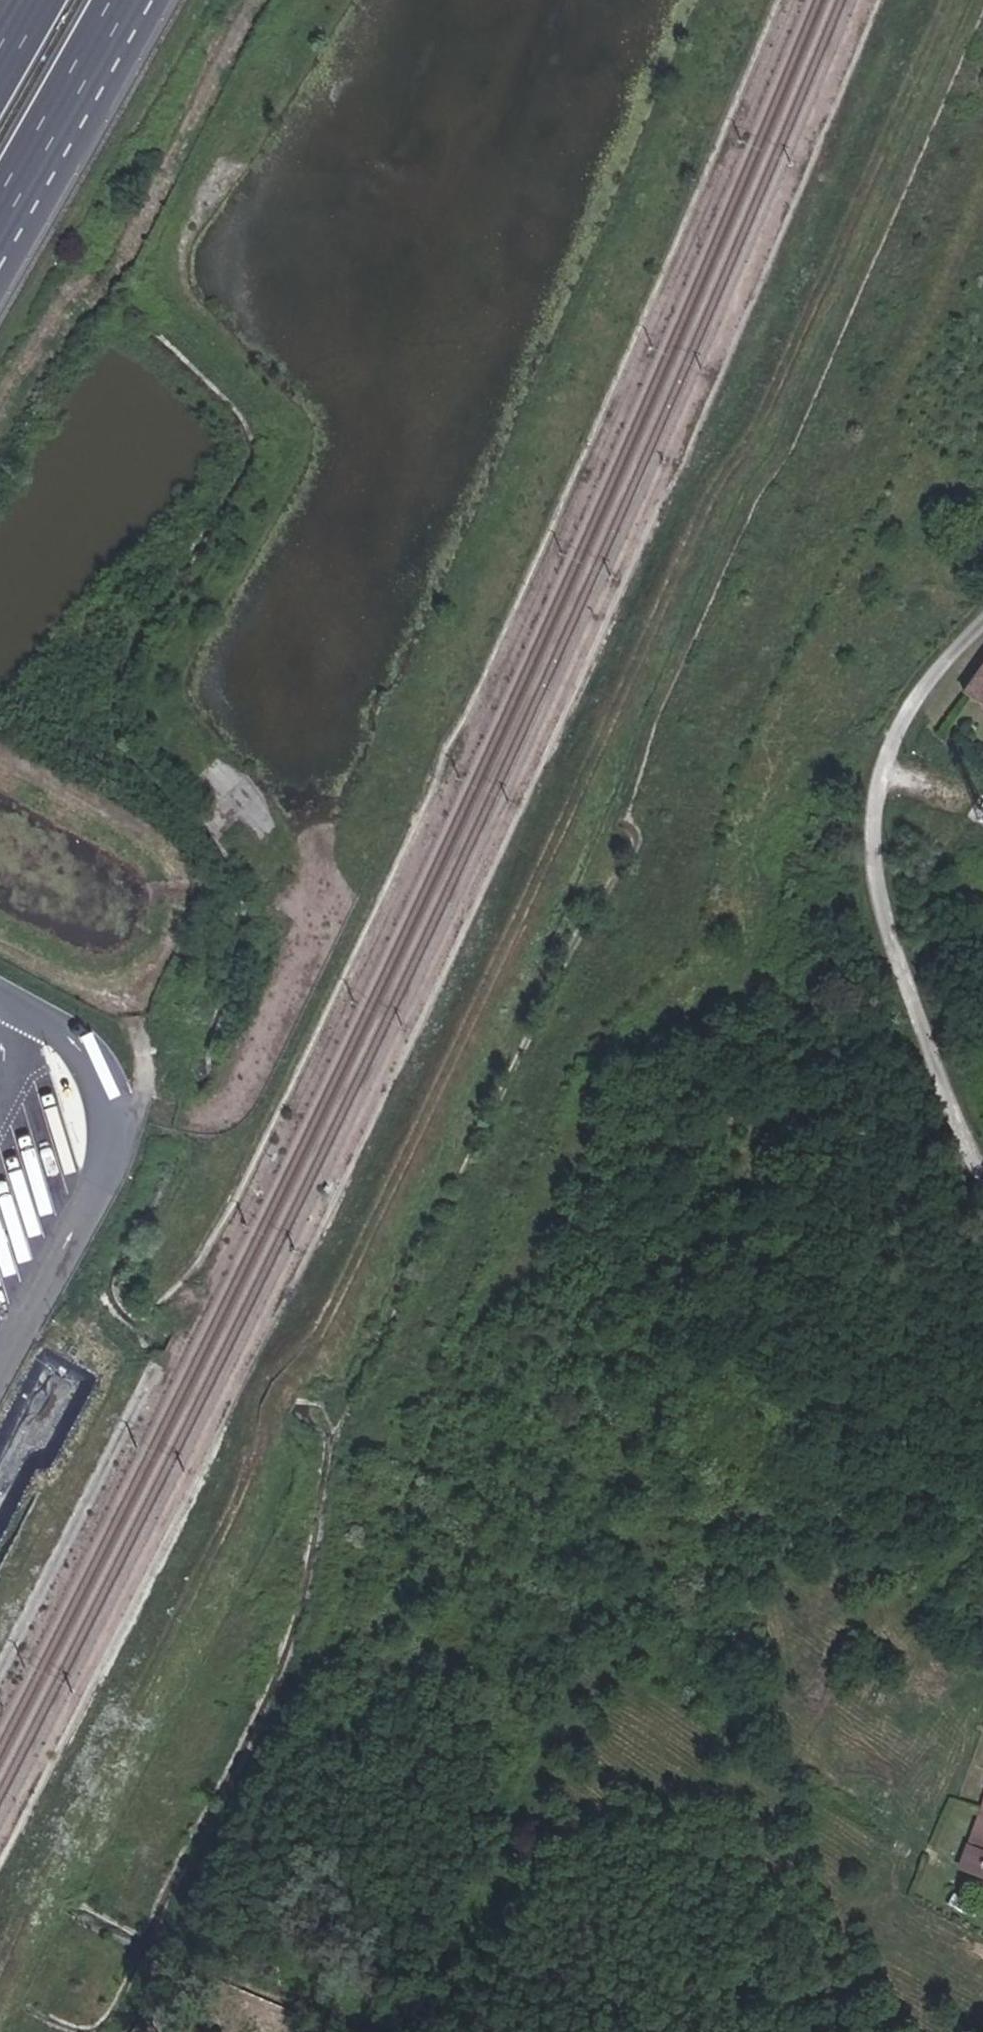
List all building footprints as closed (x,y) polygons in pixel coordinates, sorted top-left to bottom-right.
[(943,701),(982,728),(982,637),(943,701)] [(952,1888),(982,1900),(982,1804),(969,1843),(959,1871),(952,1888)] [(941,1864),(959,1871),(969,1843),(951,1837),(941,1864)]
